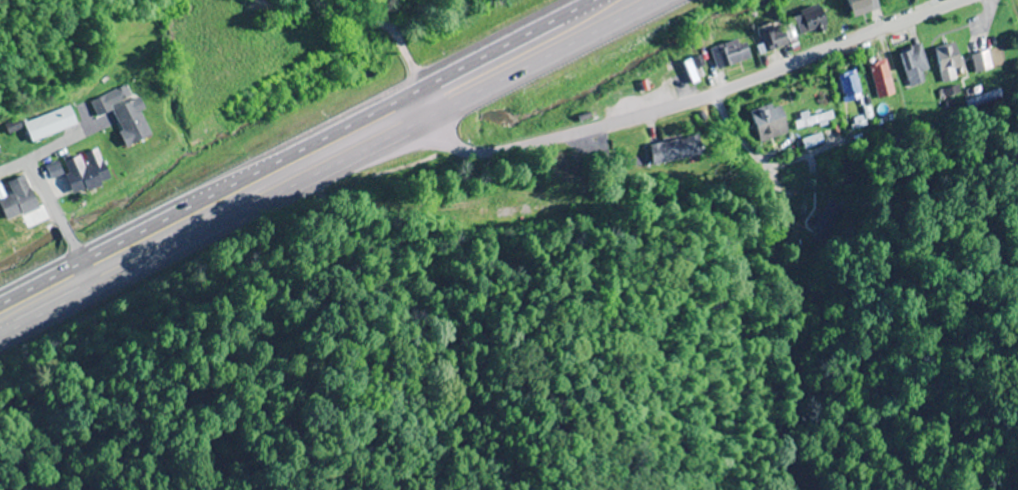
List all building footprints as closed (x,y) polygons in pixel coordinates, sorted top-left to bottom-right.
[(855,17),(880,8),(877,0),(848,0),(855,17)] [(793,15),(799,35),(827,27),(821,7),(793,15)] [(788,43),(780,22),(754,33),(762,53),(788,43)] [(717,70),(750,58),(743,37),(709,49),(717,70)] [(945,83),(961,78),(959,70),(964,68),(957,43),(936,49),(945,83)] [(923,84),(920,73),(929,71),(922,44),(901,51),(911,87),(923,84)] [(975,54),(979,72),(996,68),(991,50),(975,54)] [(882,99),(899,91),(884,59),(867,67),(882,99)] [(682,63),(692,84),(698,81),(689,60),(682,63)] [(863,98),(855,69),(837,74),(845,103),(863,98)] [(1006,99),(1003,91),(970,102),(973,109),(1006,99)] [(112,111),(127,146),(153,136),(138,100),(112,111)] [(789,132),(779,102),(749,112),(760,143),(789,132)] [(25,124),(33,144),(78,125),(70,106),(25,124)] [(798,129),(835,121),(833,111),(810,116),(809,112),(795,114),(798,129)] [(702,156),(697,134),(649,144),(654,166),(702,156)] [(73,194),(109,182),(99,149),(62,161),(73,194)] [(13,195),(0,200),(0,204),(6,221),(39,208),(27,178),(9,185),(13,195)] [(512,220),(512,209),(497,209),(497,220),(512,220)]
